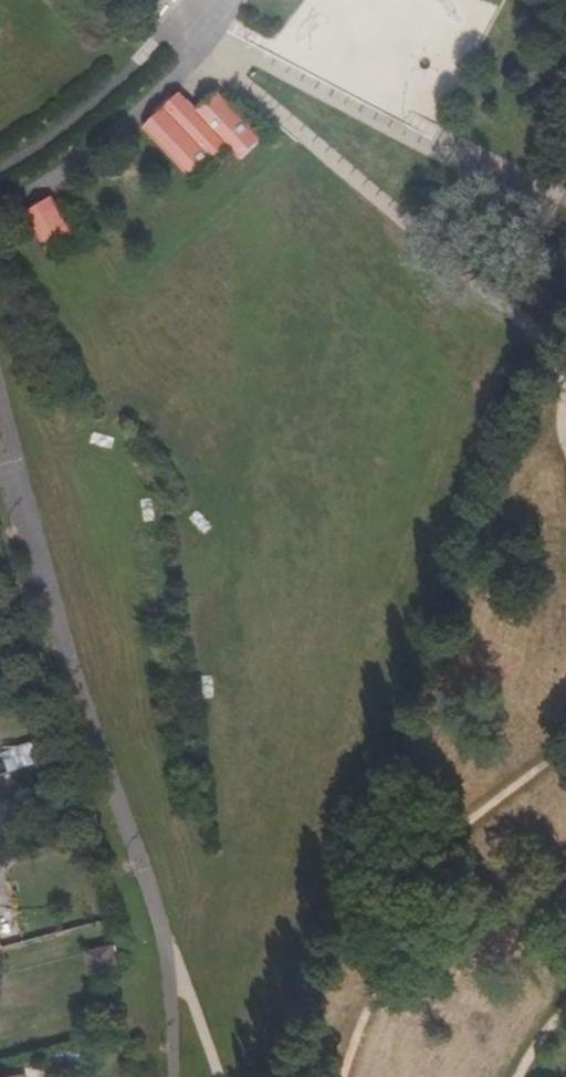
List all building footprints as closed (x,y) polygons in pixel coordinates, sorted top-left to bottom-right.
[(263,142),(219,95),(198,114),(181,96),(156,119),(143,131),(195,185),(231,152),(241,163),(263,142)] [(55,198),(27,213),(49,257),(80,244),(64,215),(55,198)] [(28,743),(3,752),(9,770),(34,761),(28,743)] [(85,954),(86,955),(90,974),(122,966),(117,946),(85,954)] [(24,1067),(0,1071),(0,1076),(25,1076),(24,1067)]
